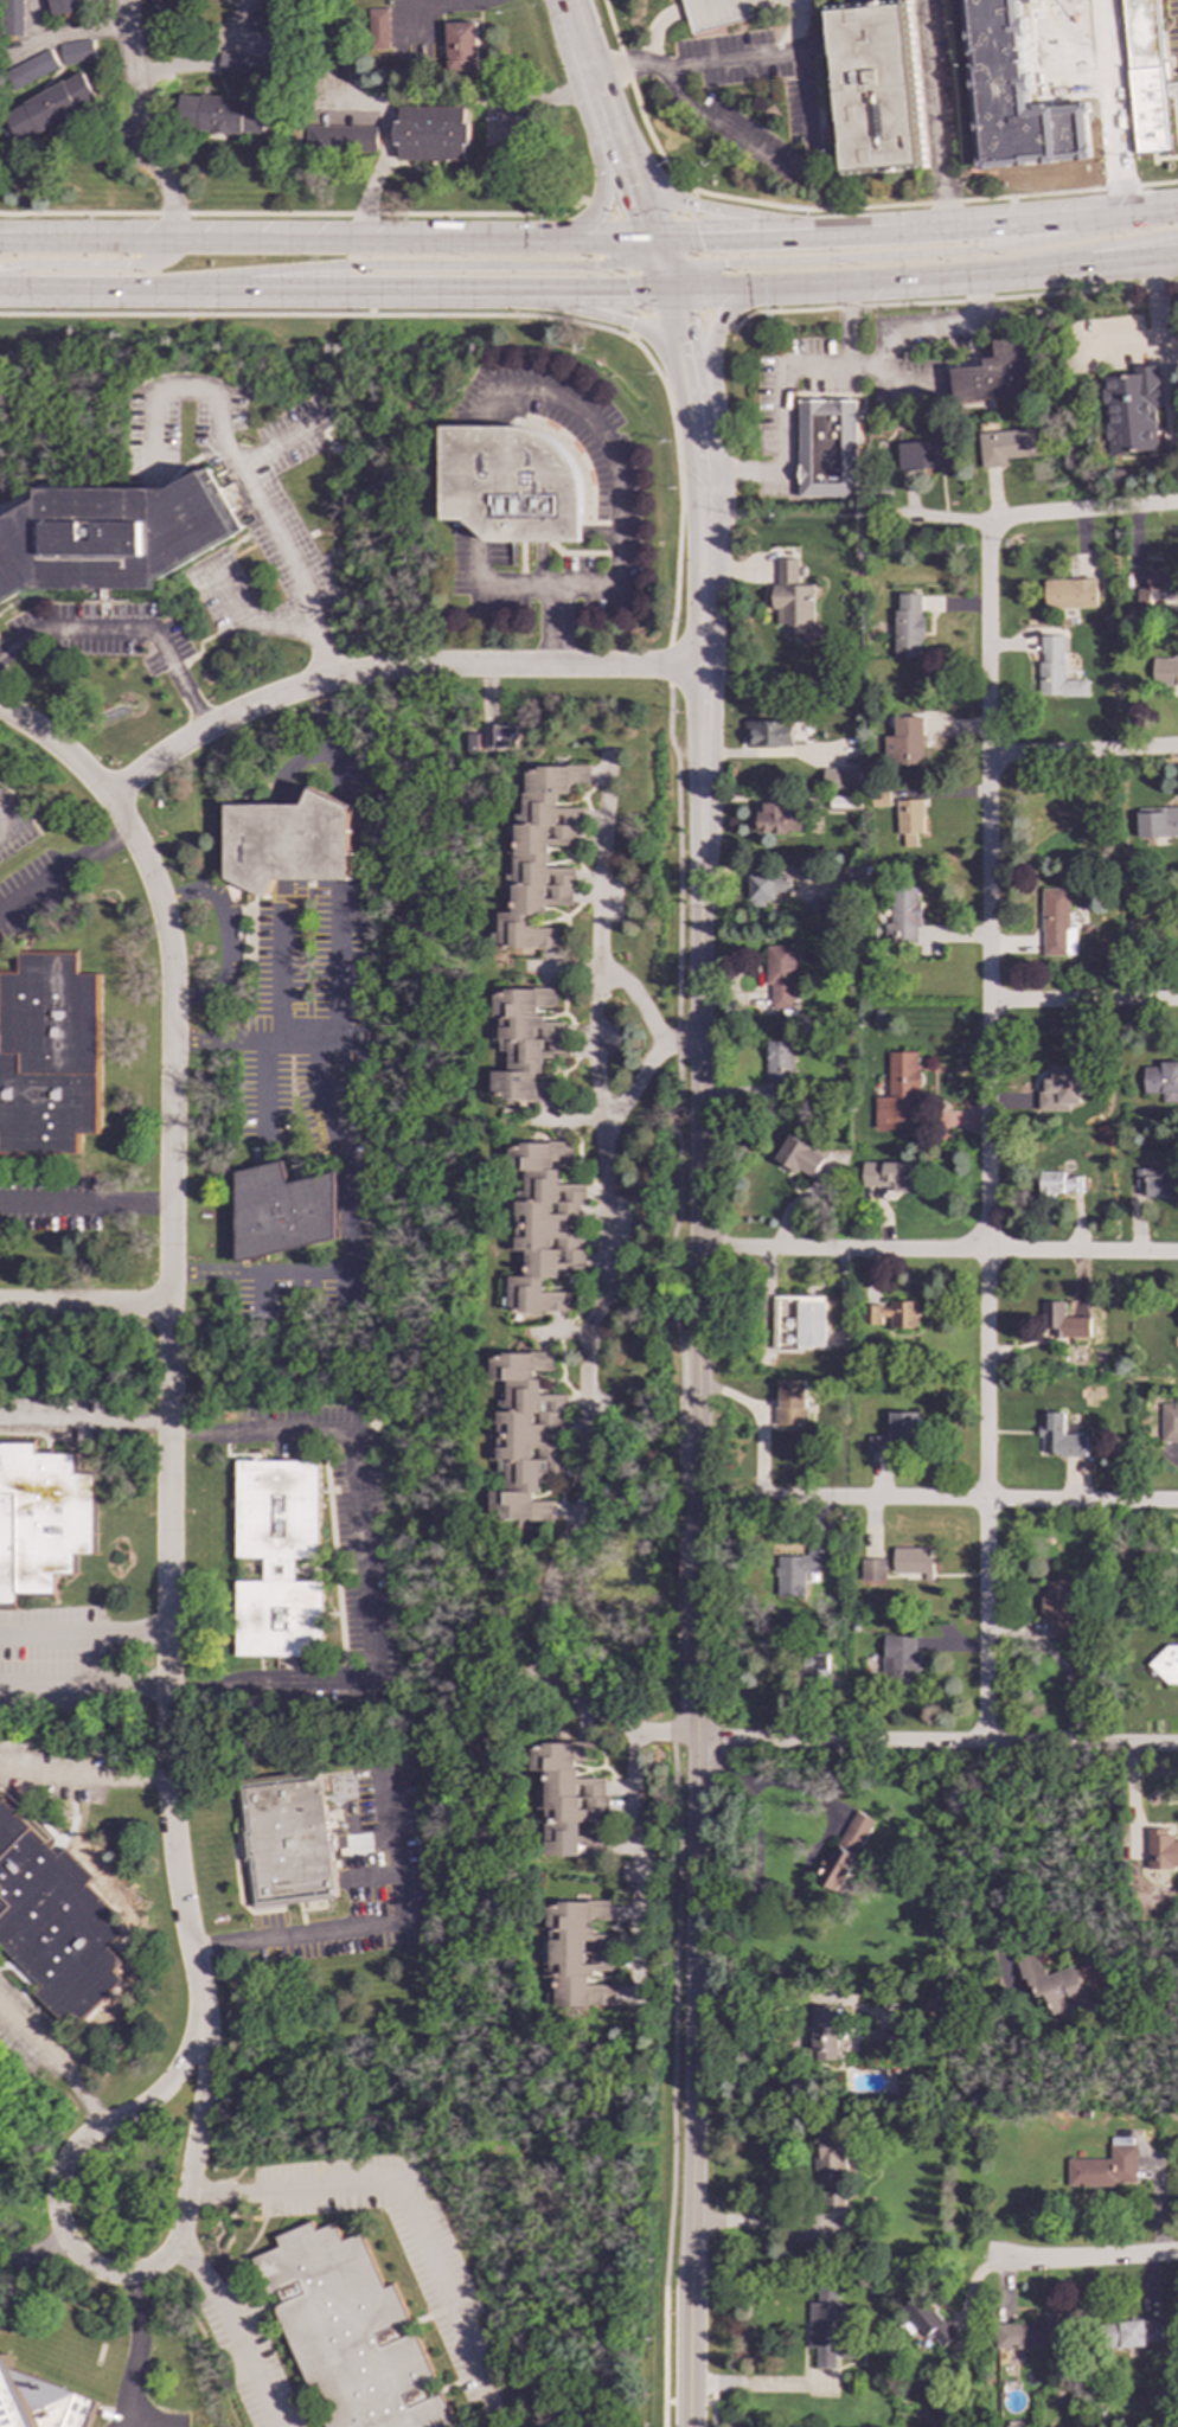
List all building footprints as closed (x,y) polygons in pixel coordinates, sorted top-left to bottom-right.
[(2,36),(21,36),(21,0),(2,0),(2,36)] [(80,0),(46,0),(49,17),(82,11),(80,0)] [(151,12),(180,27),(195,0),(157,0),(151,12)] [(258,12),(251,12),(250,32),(281,32),(281,0),(259,0),(258,12)] [(682,0),(683,4),(691,35),(693,35),(752,18),(752,0),(742,0),(682,0)] [(839,175),(926,168),(910,0),(896,0),(824,6),(839,175)] [(1091,159),(1087,114),(1089,113),(1088,102),(1076,103),(1076,105),(1046,108),(1046,103),(1035,104),(1036,109),(1030,110),(1029,92),(1033,92),(1031,72),(1026,73),(1025,63),(1027,62),(1026,49),(1024,49),(1023,36),(1027,36),(1025,18),(1020,18),(1019,0),(966,0),(981,169),(1091,159)] [(1170,149),(1156,0),(1122,0),(1135,153),(1170,149)] [(367,9),(369,49),(388,49),(388,8),(367,9)] [(478,23),(447,23),(448,72),(479,71),(478,23)] [(94,60),(91,40),(58,44),(60,64),(94,60)] [(12,90),(58,68),(49,49),(2,71),(12,90)] [(270,57),(219,55),(218,76),(269,78),(270,57)] [(2,114),(19,145),(98,103),(82,71),(2,114)] [(271,135),(274,102),(179,95),(177,129),(271,135)] [(466,105),(399,107),(401,121),(395,121),(395,145),(399,145),(399,161),(467,161),(467,145),(472,145),(472,122),(466,122),(466,105)] [(376,154),(376,128),(305,126),(303,153),(376,154)] [(994,340),(994,358),(982,358),(982,366),(952,369),(953,401),(1035,396),(1031,338),(994,340)] [(1157,450),(1153,408),(1160,406),(1157,366),(1132,367),(1133,374),(1100,377),(1106,455),(1157,450)] [(798,498),(856,498),(857,401),(799,401),(798,498)] [(576,542),(577,429),(442,429),(442,523),(479,523),(479,542),(576,542)] [(1007,467),(1006,459),(1037,457),(1035,429),(979,433),(981,468),(1007,467)] [(898,470),(947,468),(946,441),(897,443),(898,470)] [(210,468),(169,488),(39,487),(39,501),(0,521),(0,602),(25,590),(156,590),(156,577),(242,534),(210,468)] [(813,625),(814,585),(805,585),(805,568),(798,568),(798,559),(775,558),(775,610),(777,610),(776,625),(787,625),(787,635),(801,635),(801,625),(813,625)] [(1145,588),(1138,589),(1139,611),(1151,610),(1151,600),(1177,599),(1177,579),(1173,579),(1172,570),(1144,571),(1145,588)] [(1096,579),(1044,581),(1045,609),(1097,608),(1096,579)] [(895,657),(922,658),(922,594),(896,594),(895,657)] [(1088,697),(1088,680),(1063,680),(1064,636),(1039,636),(1039,697),(1088,697)] [(1153,659),(1153,686),(1177,686),(1177,659),(1153,659)] [(923,717),(894,717),(895,736),(885,736),(885,764),(924,763),(923,717)] [(745,747),(794,747),(793,721),(744,721),(745,747)] [(494,747),(517,748),(517,726),(494,725),(494,747)] [(526,764),(513,876),(512,875),(507,914),(499,912),(497,933),(491,933),(489,943),(558,950),(561,930),(532,927),(533,914),(545,915),(546,904),(570,907),(575,870),(548,866),(550,845),(577,847),(581,809),(556,806),(557,794),(569,795),(570,783),(588,786),(589,770),(526,764)] [(859,769),(824,769),(824,789),(859,789),(859,769)] [(225,805),(225,880),(267,896),(273,879),(352,879),(352,805),(309,789),(303,805),(225,805)] [(890,807),(890,793),(871,792),(871,806),(890,807)] [(831,808),(859,809),(859,798),(831,796),(831,808)] [(897,801),(897,835),(903,835),(904,847),(916,847),(916,834),(924,834),(923,800),(897,801)] [(796,802),(763,803),(763,815),(750,815),(750,833),(798,832),(796,802)] [(1137,808),(1138,838),(1177,837),(1177,807),(1137,808)] [(749,876),(750,908),(764,908),(764,901),(775,901),(775,894),(792,892),(790,876),(749,876)] [(1042,956),(1076,956),(1076,927),(1069,927),(1069,889),(1042,889),(1042,956)] [(892,943),(918,943),(916,890),(891,890),(892,943)] [(767,1007),(793,1008),(794,946),(768,946),(767,1007)] [(81,1154),(81,1134),(100,1134),(100,974),(78,974),(78,954),(18,953),(18,973),(0,973),(0,1153),(81,1154)] [(494,994),(493,1014),(494,1017),(492,1040),(499,1040),(499,1051),(502,1051),(502,1062),(505,1070),(498,1072),(492,1071),(491,1094),(504,1095),(504,1099),(551,1101),(552,1083),(542,1075),(543,1058),(556,1059),(565,1056),(566,1042),(561,1023),(542,1022),(538,1007),(555,1008),(557,991),(506,987),(505,995),(494,994)] [(793,1043),(767,1042),(766,1082),(792,1083),(793,1043)] [(875,1129),(920,1131),(921,1052),(890,1052),(889,1097),(876,1096),(875,1129)] [(1144,1095),(1161,1094),(1163,1101),(1177,1101),(1177,1061),(1159,1062),(1159,1067),(1144,1067),(1144,1095)] [(1070,1112),(1070,1104),(1081,1104),(1082,1067),(1052,1065),(1052,1080),(1045,1080),(1045,1089),(1038,1089),(1038,1112),(1070,1112)] [(815,1179),(827,1153),(788,1136),(776,1163),(815,1179)] [(512,1144),(513,1240),(507,1240),(507,1250),(525,1250),(525,1276),(507,1276),(508,1312),(569,1311),(569,1292),(543,1292),(543,1279),(557,1279),(557,1269),(583,1269),(583,1250),(578,1250),(578,1232),(559,1232),(559,1221),(578,1221),(578,1204),(585,1204),(585,1185),(558,1185),(558,1164),(571,1164),(571,1144),(512,1144)] [(237,1172),(237,1263),(337,1238),(338,1172),(289,1183),(283,1161),(237,1172)] [(864,1187),(892,1186),(892,1193),(920,1192),(920,1163),(863,1164),(864,1187)] [(1161,1176),(1161,1168),(1131,1170),(1132,1199),(1177,1197),(1177,1175),(1161,1176)] [(1082,1178),(1063,1177),(1063,1173),(1039,1172),(1039,1195),(1081,1195),(1082,1178)] [(824,1296),(774,1296),(773,1349),(822,1350),(824,1296)] [(891,1328),(918,1328),(918,1301),(889,1302),(889,1305),(862,1306),(863,1325),(882,1325),(882,1317),(891,1317),(891,1328)] [(1064,1302),(1044,1302),(1044,1339),(1065,1339),(1064,1302)] [(505,1492),(489,1492),(489,1519),(552,1520),(552,1501),(537,1501),(537,1478),(563,1479),(564,1442),(540,1441),(540,1430),(563,1432),(564,1395),(538,1394),(538,1372),(552,1372),(553,1353),(502,1352),(502,1358),(492,1358),(491,1381),(506,1381),(506,1401),(498,1401),(497,1448),(489,1447),(488,1461),(498,1461),(498,1472),(505,1472),(505,1492)] [(807,1381),(780,1381),(779,1402),(775,1402),(775,1426),(806,1427),(807,1381)] [(1159,1404),(1160,1442),(1177,1441),(1177,1404),(1159,1404)] [(917,1413),(890,1413),(891,1443),(918,1442),(917,1413)] [(1087,1455),(1087,1435),(1064,1435),(1064,1413),(1042,1413),(1042,1426),(1037,1426),(1037,1436),(1042,1436),(1042,1455),(1087,1455)] [(870,1454),(888,1454),(888,1436),(870,1436),(870,1454)] [(34,1454),(34,1443),(0,1443),(0,1607),(13,1607),(13,1596),(53,1596),(53,1573),(73,1573),(73,1554),(94,1552),(94,1474),(76,1474),(76,1454),(34,1454)] [(320,1461),(237,1461),(236,1558),(264,1558),(264,1582),(236,1582),(236,1657),(322,1657),(324,1582),(295,1582),(295,1558),(319,1558),(320,1461)] [(806,1573),(832,1573),(832,1549),(808,1548),(808,1557),(777,1557),(777,1596),(806,1596),(806,1573)] [(931,1548),(894,1548),(894,1577),(924,1577),(924,1581),(931,1581),(931,1548)] [(884,1560),(862,1560),(862,1581),(884,1582),(884,1560)] [(1071,1581),(1042,1581),(1042,1620),(1048,1620),(1048,1638),(1073,1638),(1071,1581)] [(917,1685),(918,1637),(884,1635),(883,1684),(917,1685)] [(1157,1645),(1157,1669),(1160,1669),(1160,1685),(1177,1685),(1177,1645),(1157,1645)] [(809,1680),(828,1679),(827,1656),(809,1656),(809,1680)] [(544,1856),(601,1856),(601,1836),(580,1836),(580,1823),(589,1823),(589,1817),(603,1817),(603,1779),(576,1779),(576,1762),(593,1762),(593,1743),(543,1742),(543,1749),(531,1749),(531,1770),(545,1772),(545,1785),(537,1785),(537,1823),(544,1823),(544,1856)] [(249,1908),(337,1900),(331,1843),(328,1843),(322,1778),(237,1786),(242,1832),(241,1832),(249,1908)] [(30,1978),(40,1984),(33,1996),(52,2015),(75,2026),(116,1985),(127,1967),(107,1948),(121,1934),(108,1920),(113,1911),(85,1884),(92,1877),(64,1849),(57,1856),(1,1800),(0,1801),(0,1948),(30,1978)] [(1169,1838),(1169,1829),(1148,1829),(1147,1869),(1177,1869),(1177,1838),(1169,1838)] [(1089,2003),(1077,1966),(1044,1977),(1037,1953),(1020,1959),(1032,1999),(1046,1994),(1051,2013),(1089,2003)] [(813,2061),(839,2061),(838,2024),(845,2024),(844,2007),(812,2009),(813,2061)] [(877,2031),(877,2051),(898,2051),(898,2030),(877,2031)] [(815,2131),(813,2189),(821,2190),(821,2218),(838,2218),(839,2208),(845,2208),(847,2132),(815,2131)] [(1068,2159),(1068,2188),(1135,2188),(1135,2145),(1109,2145),(1109,2159),(1068,2159)] [(269,2297),(276,2294),(281,2306),(275,2308),(325,2426),(452,2426),(392,2285),(384,2288),(360,2234),(342,2241),(334,2223),(316,2230),(312,2221),(275,2236),(280,2247),(252,2259),(269,2297)] [(815,2368),(840,2368),(840,2304),(837,2304),(837,2290),(819,2290),(819,2303),(809,2303),(808,2349),(815,2349),(815,2368)] [(942,2349),(956,2335),(920,2294),(901,2311),(907,2317),(899,2324),(910,2335),(917,2329),(928,2339),(930,2336),(942,2349)] [(995,2350),(1062,2348),(1061,2322),(994,2324),(995,2350)] [(1161,2346),(1161,2322),(1107,2324),(1108,2348),(1161,2346)] [(96,2399),(13,2370),(8,2358),(0,2361),(0,2426),(87,2426),(96,2399)]
